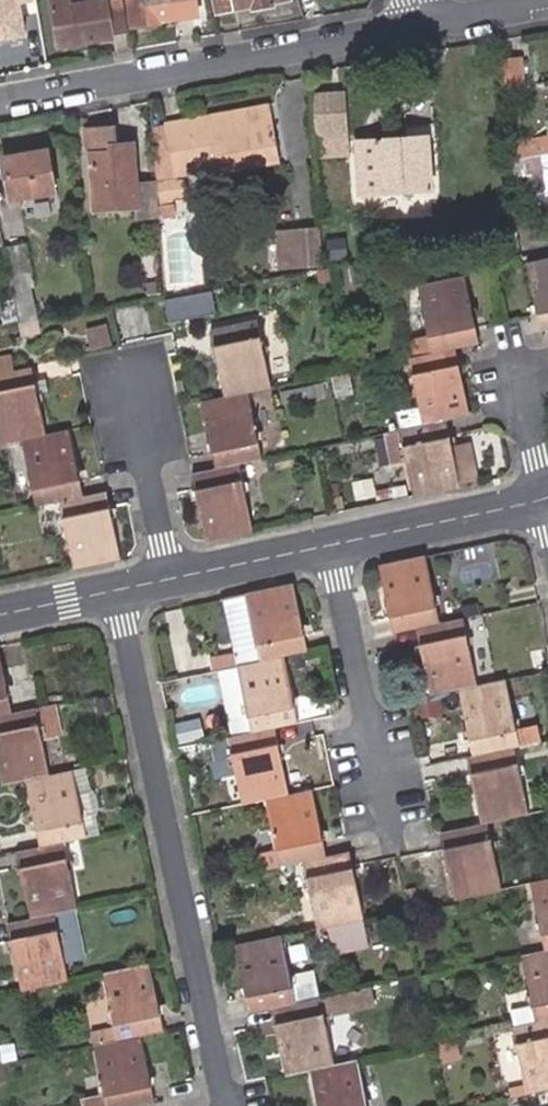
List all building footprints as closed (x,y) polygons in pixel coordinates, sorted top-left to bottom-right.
[(27,35),(21,2),(32,0),(0,0),(0,40),(27,35)] [(122,0),(93,0),(72,3),(71,0),(52,0),(58,34),(67,32),(69,43),(128,35),(122,0)] [(134,27),(162,22),(161,19),(194,13),(192,0),(130,0),(134,27)] [(281,0),(213,0),(215,11),(251,3),(252,9),(273,5),(273,2),(281,0)] [(59,45),(69,43),(67,32),(58,34),(59,45)] [(529,65),(499,67),(501,98),(520,96),(519,88),(530,87),(529,65)] [(162,127),(172,179),(213,172),(213,174),(279,161),(268,106),(162,127)] [(356,141),(359,196),(430,192),(427,137),(434,137),(433,124),(412,125),(412,138),(356,141)] [(156,217),(154,185),(133,187),(131,146),(115,147),(114,131),(84,134),(85,156),(88,156),(92,211),(135,209),(135,219),(156,217)] [(6,202),(53,195),(48,153),(0,160),(0,163),(6,202)] [(322,225),(321,246),(342,248),(344,228),(322,225)] [(319,267),(317,240),(294,244),(298,271),(319,267)] [(4,251),(13,291),(30,287),(34,287),(26,246),(4,251)] [(522,258),(536,321),(543,320),(547,319),(547,252),(522,258)] [(430,346),(454,340),(460,339),(475,336),(462,269),(416,278),(430,346)] [(13,291),(20,326),(38,322),(30,287),(13,291)] [(169,323),(215,312),(209,289),(163,300),(169,323)] [(208,326),(223,392),(246,387),(271,381),(255,314),(208,326)] [(105,330),(91,333),(93,344),(107,341),(105,330)] [(423,419),(446,414),(469,409),(454,340),(430,346),(408,351),(423,419)] [(35,378),(16,382),(14,375),(10,356),(0,359),(0,432),(2,442),(23,437),(47,432),(35,378)] [(33,370),(14,375),(16,382),(35,378),(33,370)] [(238,460),(261,455),(246,387),(223,392),(198,398),(214,465),(238,460)] [(400,424),(415,491),(461,481),(446,414),(423,419),(400,424)] [(23,437),(38,504),(62,498),(85,493),(69,427),(47,432),(23,437)] [(206,537),(254,526),(238,460),(214,465),(191,470),(206,537)] [(106,488),(85,493),(62,498),(78,566),(121,556),(106,488)] [(419,620),(443,614),(428,547),(382,557),(396,625),(419,620)] [(298,577),(229,593),(244,661),(291,651),(314,646),(298,577)] [(466,679),(480,676),(465,609),(443,614),(419,620),(434,686),(466,679)] [(16,712),(1,646),(0,647),(0,716),(16,712)] [(238,650),(216,653),(218,666),(240,662),(238,650)] [(291,651),(244,661),(224,666),(239,731),(258,727),(282,721),(305,716),(291,651)] [(479,747),(520,738),(526,737),(511,669),(480,676),(466,679),(479,747)] [(53,775),(44,738),(65,733),(58,702),(37,707),(16,712),(0,716),(0,752),(7,785),(30,780),(53,775)] [(206,715),(181,720),(185,740),(211,735),(206,715)] [(239,731),(225,735),(232,771),(243,770),(249,799),(275,794),(297,789),(282,721),(258,727),(239,731)] [(493,812),(534,803),(520,738),(479,747),(474,748),(489,814),(493,812)] [(43,846),(66,841),(91,835),(104,832),(100,814),(103,809),(104,801),(103,795),(94,785),(90,766),(75,770),(53,775),(30,780),(43,846)] [(275,794),(290,859),(312,854),(335,849),(320,784),(297,789),(275,794)] [(462,890),(509,880),(493,812),(489,814),(447,823),(462,890)] [(59,911),(82,906),(66,841),(43,846),(21,851),(35,917),(59,911)] [(335,849),(312,854),(327,921),(340,918),(374,911),(358,844),(357,844),(335,849)] [(539,873),(547,914),(547,871),(539,873)] [(14,921),(28,989),(74,979),(59,911),(35,917),(18,921),(14,921)] [(374,911),(340,918),(345,945),(379,937),(374,911)] [(291,930),(245,940),(261,1010),(283,1005),(306,1000),(299,970),(291,930)] [(530,949),(546,1016),(547,1015),(547,945),(530,949)] [(114,970),(128,1041),(152,1035),(175,1030),(159,960),(114,970)] [(323,964),(299,970),(306,1000),(330,995),(323,964)] [(283,1005),(298,1072),(320,1067),(345,1062),(334,1012),(359,1006),(364,1001),(385,996),(382,983),(330,995),(306,1000),(283,1005)] [(547,1084),(547,1015),(546,1016),(522,1021),(537,1087),(544,1085),(547,1084)] [(106,1046),(119,1105),(152,1105),(166,1103),(152,1035),(128,1041),(106,1046)] [(366,1056),(345,1062),(320,1067),(329,1105),(377,1105),(366,1056)]
